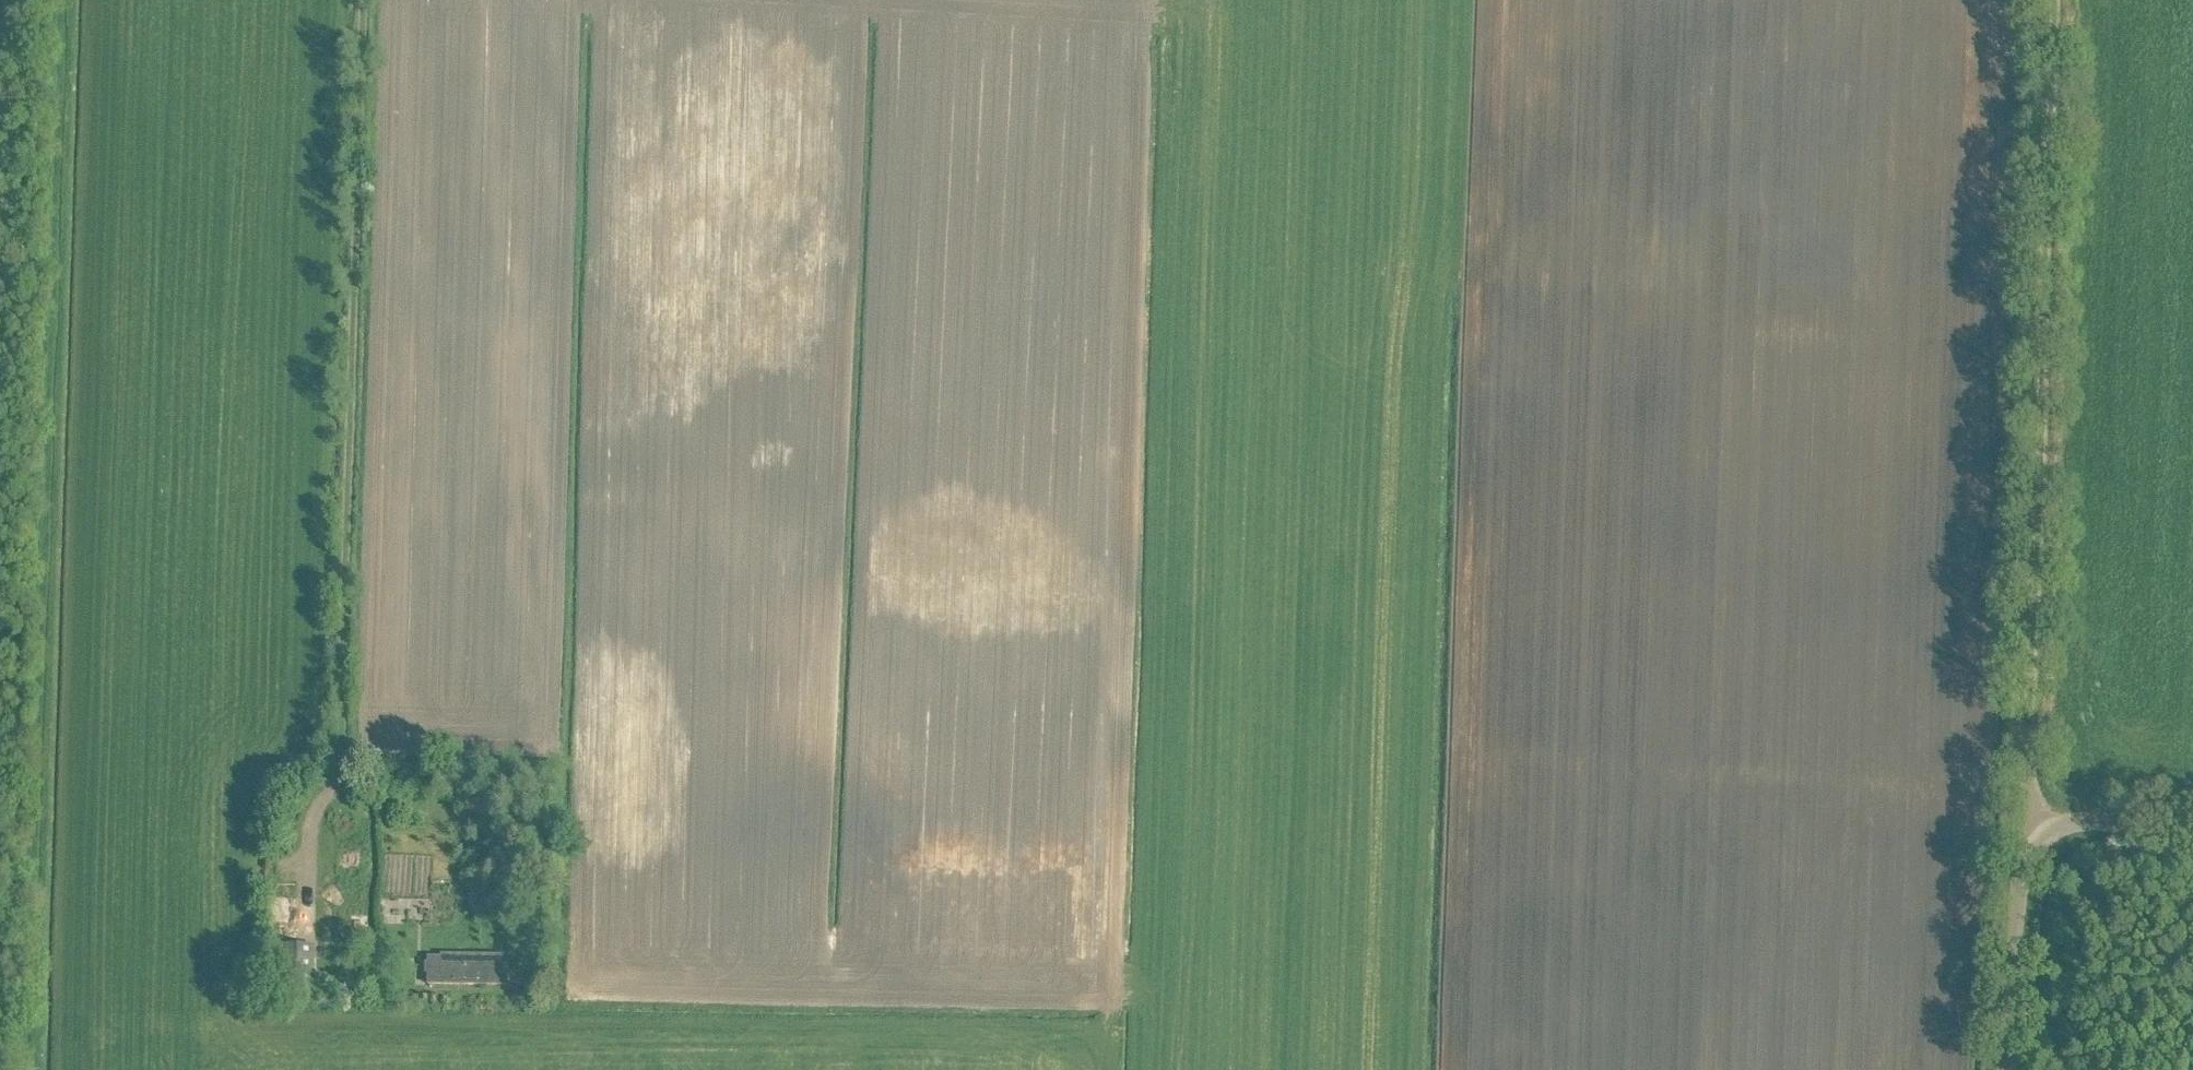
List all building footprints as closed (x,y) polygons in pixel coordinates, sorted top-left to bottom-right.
[(268,904),(268,927),(292,927),(293,904),(268,904)] [(315,948),(280,948),(279,988),(314,989),(315,948)] [(427,976),(427,987),(508,988),(508,957),(441,956),(441,959),(427,959),(427,964),(425,964),(425,976),(427,976)]
